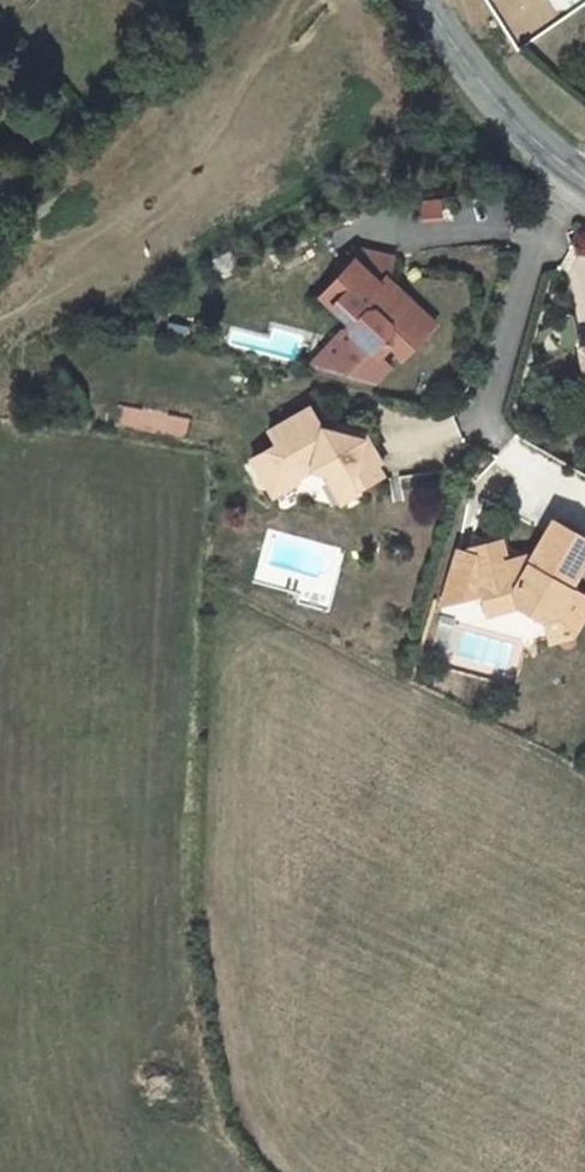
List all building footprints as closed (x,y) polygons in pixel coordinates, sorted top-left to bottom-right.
[(394,258),(355,249),(349,264),(320,296),(351,325),(352,334),(368,348),(376,356),(388,344),(404,358),(425,335),(409,320),(409,311),(397,301),(389,301),(382,295),(387,289),(389,281),(394,258)] [(436,324),(389,281),(387,289),(382,295),(389,301),(397,301),(409,311),(409,320),(425,335),(436,324)] [(187,435),(190,416),(124,408),(122,428),(187,435)] [(323,430),(310,408),(269,432),(277,445),(253,460),(269,488),(293,474),(297,479),(311,469),(330,474),(352,480),(357,490),(382,475),(377,465),(380,462),(363,431),(352,429),(351,437),(323,430)] [(332,423),(323,430),(351,437),(352,429),(332,423)] [(297,479),(293,474),(269,488),(274,496),(298,482),(297,479)] [(357,490),(352,480),(330,474),(328,480),(342,502),(359,492),(357,490)] [(554,520),(527,566),(525,571),(520,579),(513,575),(511,575),(479,583),(488,615),(518,606),(543,621),(558,616),(573,590),(569,588),(584,560),(584,538),(554,520)] [(520,579),(527,566),(520,562),(513,575),(520,579)]
